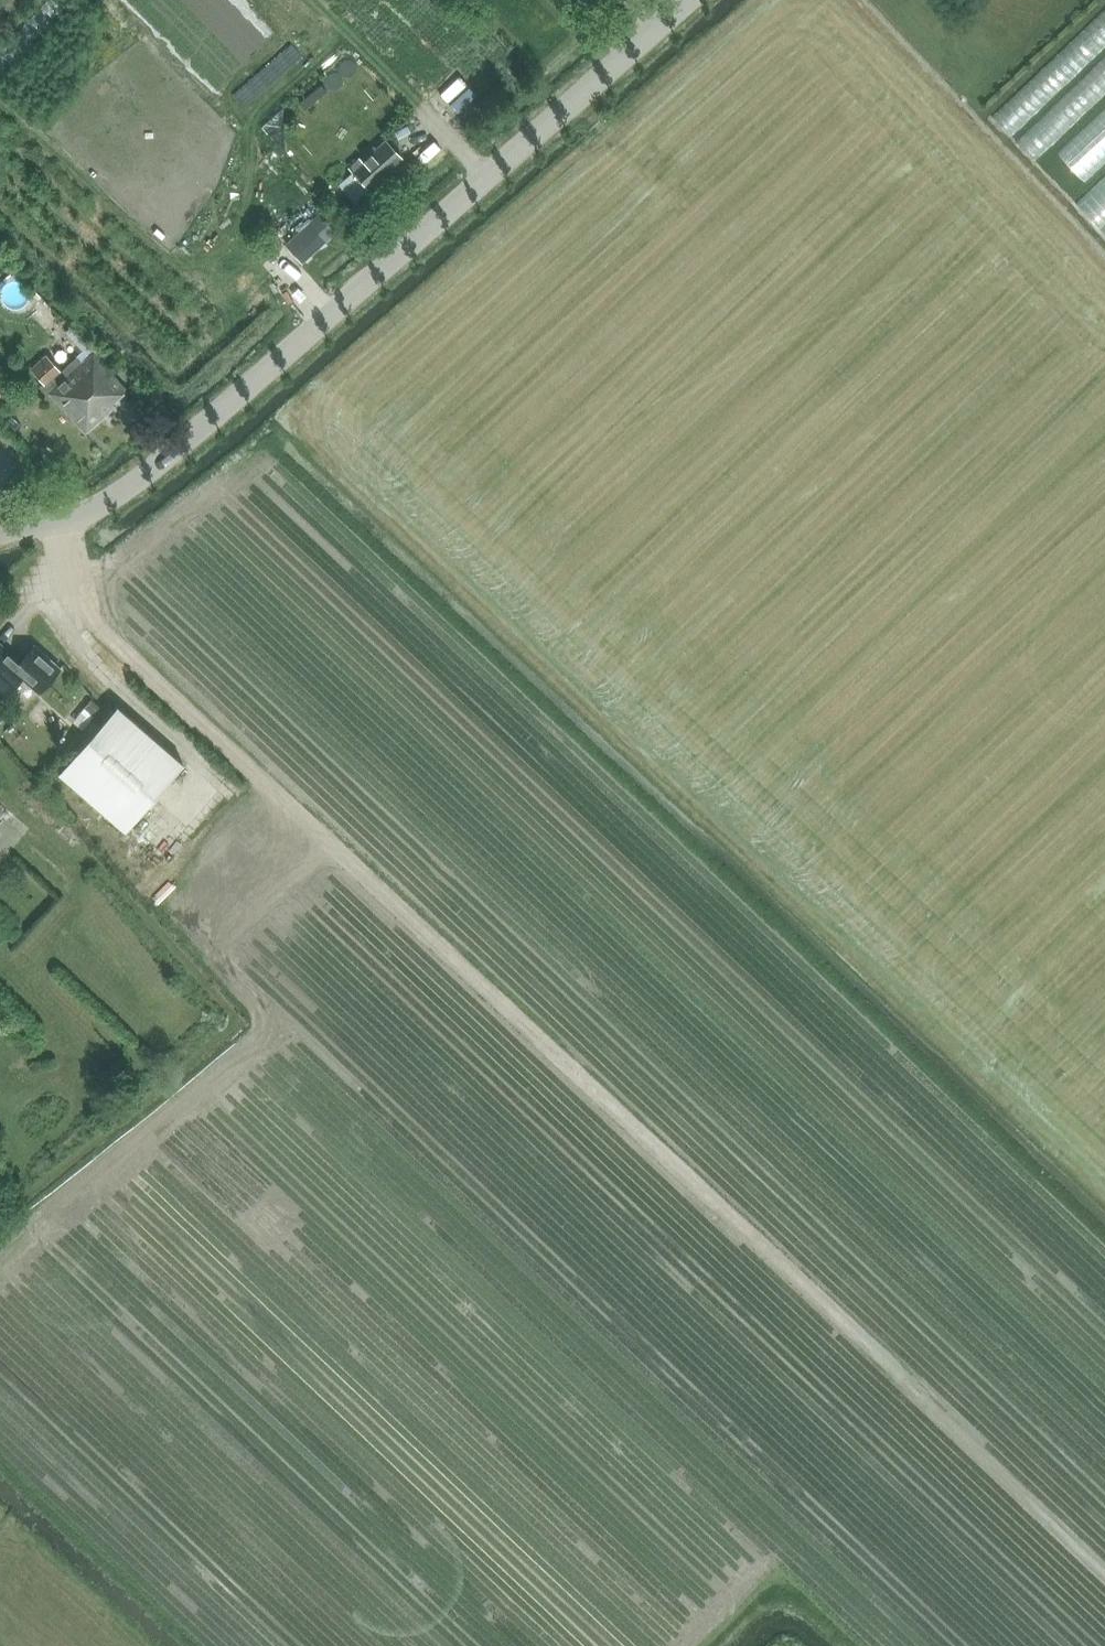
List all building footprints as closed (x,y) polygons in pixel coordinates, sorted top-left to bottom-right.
[(423,132),(403,150),(417,166),(437,148),(423,132)] [(389,167),(400,157),(386,141),(363,162),(360,157),(348,168),(352,172),(339,184),(354,200),(390,168),(389,167)] [(318,216),(287,244),(304,261),(336,233),(318,216)] [(47,394),(49,392),(85,432),(115,405),(112,402),(126,390),(93,353),(82,362),(76,356),(61,370),(47,355),(31,370),(43,383),(39,386),(47,394)] [(8,386),(0,379),(0,395),(8,386)] [(59,668),(34,646),(20,662),(0,644),(0,693),(3,696),(20,677),(38,692),(59,668)] [(116,706),(58,770),(123,830),(181,766),(116,706)] [(149,866),(179,837),(165,822),(135,851),(149,866)] [(124,832),(111,841),(120,854),(133,844),(124,832)]
